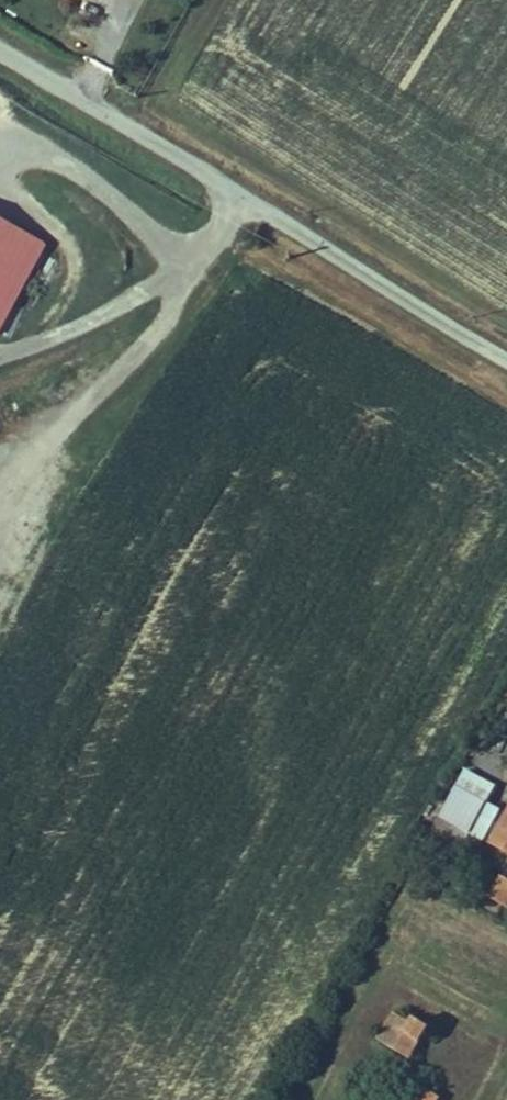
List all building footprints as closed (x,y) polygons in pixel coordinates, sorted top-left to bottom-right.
[(42,247),(0,225),(0,326),(42,247)] [(487,795),(460,780),(433,830),(460,845),(487,795)] [(489,842),(506,852),(506,811),(489,842)] [(498,879),(487,896),(506,908),(506,884),(498,879)] [(376,1040),(407,1059),(424,1029),(410,1021),(408,1025),(391,1015),(376,1040)] [(437,1099),(420,1088),(412,1099),(436,1099),(437,1099)]
